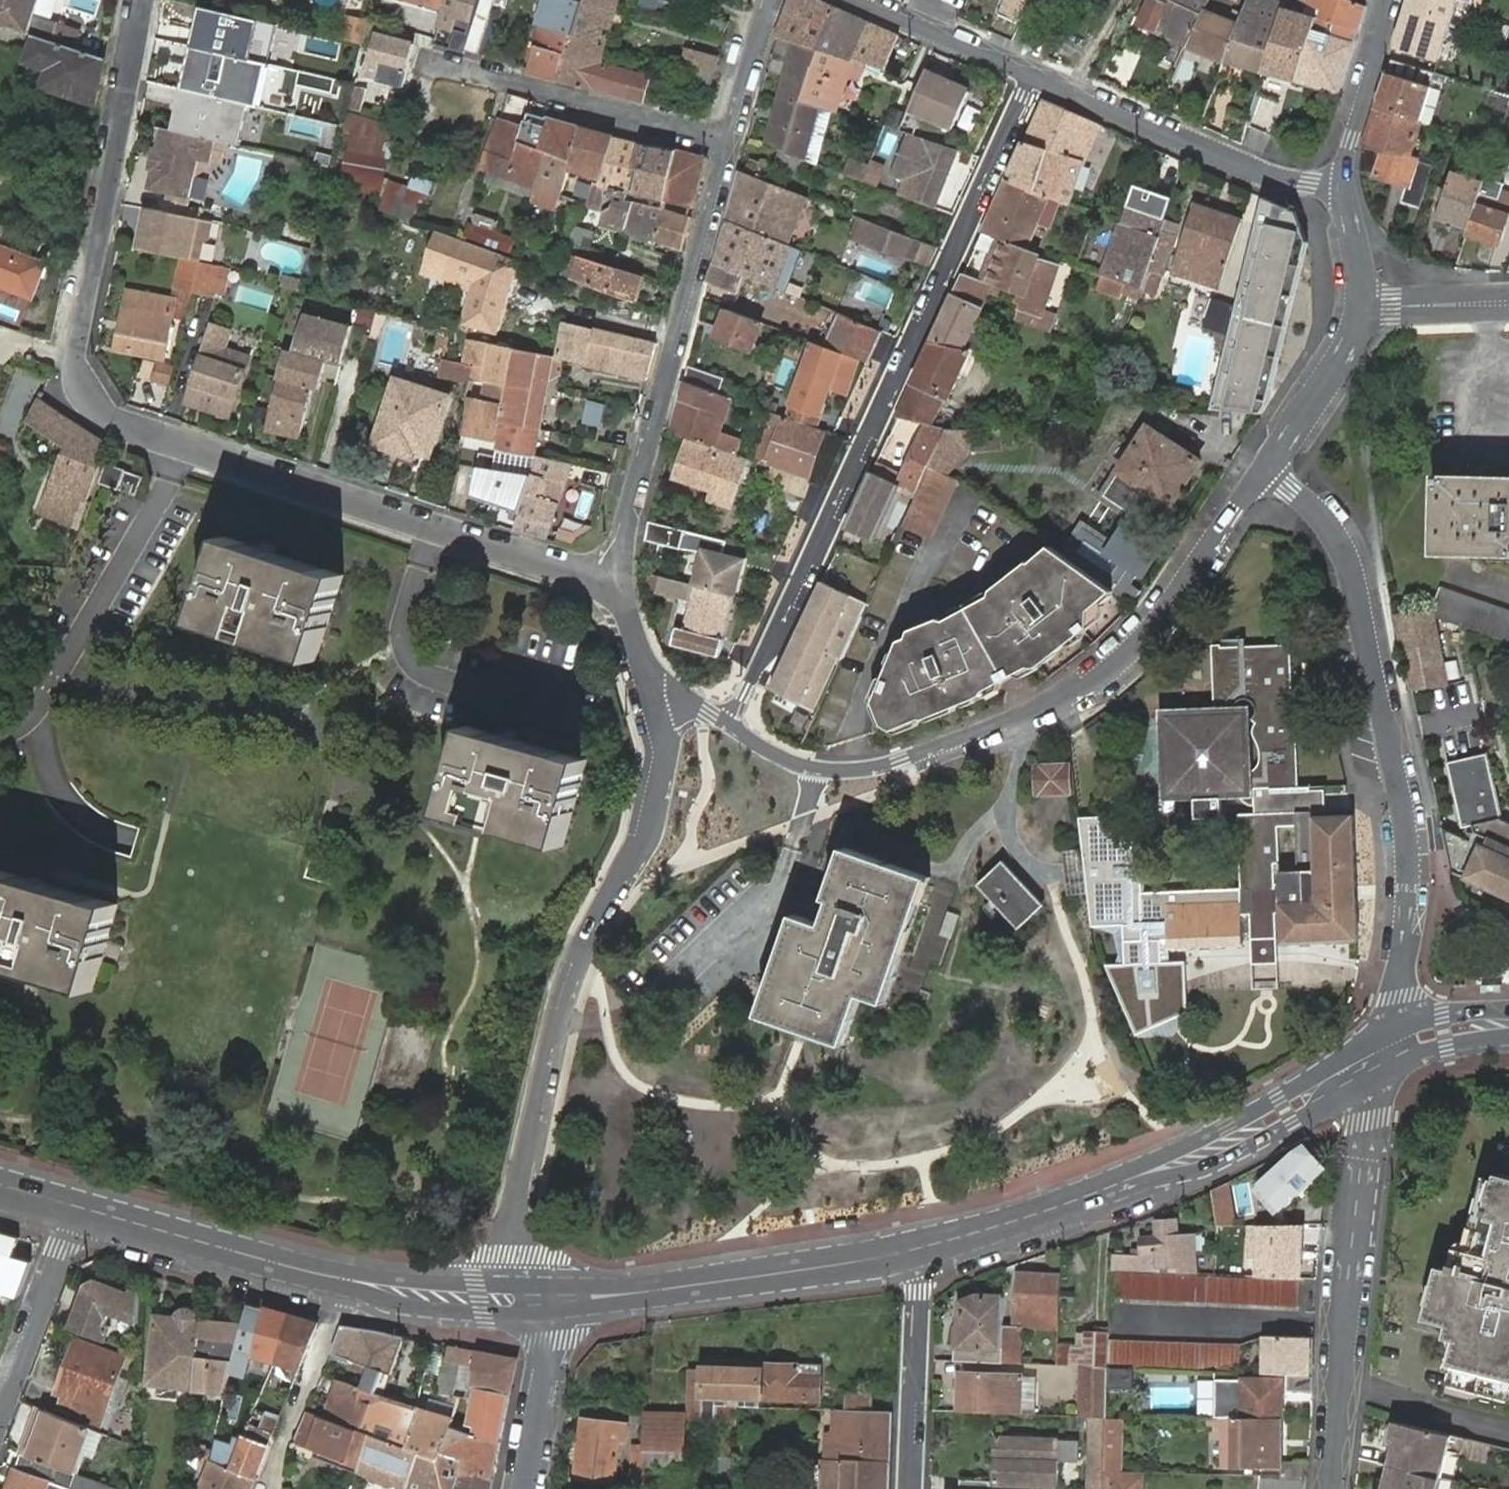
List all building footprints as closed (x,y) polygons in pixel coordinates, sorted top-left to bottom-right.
[(37,36),(54,42),(61,20),(54,17),(59,0),(0,0),(0,24),(37,36)] [(450,0),(415,0),(447,9),(450,0)] [(447,9),(442,26),(475,36),(485,0),(450,0),(447,9)] [(585,0),(584,0),(550,0),(547,10),(542,26),(541,28),(571,36),(575,37),(585,0)] [(605,45),(617,10),(585,0),(575,37),(605,45)] [(585,0),(617,10),(619,0),(584,0),(585,0)] [(780,38),(797,42),(817,48),(832,7),(817,0),(791,0),(780,38)] [(1007,1),(1000,15),(1018,23),(1027,0),(1007,0),(1007,1)] [(1186,46),(1201,13),(1203,14),(1204,11),(1210,0),(1171,0),(1168,5),(1161,2),(1158,0),(1149,0),(1138,22),(1157,31),(1186,46)] [(1186,46),(1225,61),(1238,28),(1244,13),(1210,0),(1204,11),(1203,14),(1201,13),(1186,46)] [(1281,0),(1249,0),(1244,13),(1238,28),(1225,61),(1265,72),(1283,7),(1285,1),(1281,0)] [(1285,1),(1283,7),(1292,9),(1295,0),(1285,0),(1285,1)] [(1349,0),(1310,0),(1308,5),(1310,6),(1323,11),(1321,17),(1317,16),(1313,29),(1355,43),(1366,7),(1349,0)] [(1396,45),(1439,58),(1455,10),(1458,0),(1410,0),(1396,45)] [(1455,10),(1464,13),(1466,7),(1468,0),(1458,0),(1455,10)] [(260,20),(201,6),(191,46),(194,47),(251,60),(260,20)] [(1323,11),(1310,6),(1307,13),(1317,16),(1321,17),(1323,11)] [(865,21),(832,7),(817,48),(824,50),(852,60),(854,55),(855,56),(868,22),(865,21)] [(1339,94),(1355,43),(1313,29),(1317,16),(1307,13),(1292,9),(1283,7),(1265,72),(1258,92),(1266,94),(1272,74),(1296,81),(1339,94)] [(344,16),(340,39),(362,43),(366,19),(344,16)] [(75,47),(82,27),(61,20),(54,42),(75,47)] [(899,36),(868,22),(855,56),(886,69),(889,63),(899,36)] [(571,36),(541,28),(529,67),(528,72),(558,81),(571,36)] [(404,87),(415,43),(376,34),(369,61),(383,64),(380,80),(404,87)] [(97,103),(105,58),(75,47),(54,42),(37,36),(29,61),(51,69),(46,87),(97,103)] [(600,64),(605,45),(575,37),(571,36),(558,81),(592,91),(593,86),(644,100),(649,78),(600,64)] [(768,145),(769,146),(781,150),(804,159),(820,106),(802,100),(814,67),(817,68),(824,50),(817,48),(797,42),(786,78),(788,79),(768,145)] [(251,60),(194,47),(175,130),(228,142),(243,146),(252,105),(261,107),(271,64),(251,60)] [(715,75),(719,58),(688,49),(683,67),(684,66),(693,69),(715,75)] [(802,100),(820,106),(832,110),(836,111),(852,60),(824,50),(817,68),(814,67),(802,100)] [(855,56),(854,55),(852,60),(848,76),(860,81),(867,61),(855,56)] [(1419,122),(1420,122),(1431,86),(1436,72),(1392,59),(1388,73),(1377,108),(1419,122)] [(383,64),(369,61),(365,77),(380,80),(383,64)] [(889,63),(886,69),(907,78),(910,72),(889,63)] [(21,65),(15,82),(32,88),(38,71),(21,65)] [(716,75),(715,75),(693,69),(692,74),(683,71),(681,70),(678,81),(689,85),(688,86),(711,92),(716,75)] [(927,70),(901,132),(909,135),(911,135),(919,115),(955,130),(972,89),(927,70)] [(354,85),(349,108),(362,111),(367,88),(354,85)] [(509,92),(500,119),(527,127),(531,113),(535,100),(509,92)] [(1085,161),(1100,125),(1043,99),(1024,141),(1048,149),(1085,161)] [(804,159),(805,159),(817,163),(832,110),(820,106),(804,159)] [(1377,108),(1365,145),(1384,150),(1376,176),(1407,186),(1403,202),(1419,208),(1432,168),(1416,162),(1417,160),(1409,157),(1419,122),(1377,108)] [(531,113),(527,127),(522,141),(549,150),(573,159),(583,128),(551,119),(531,113)] [(395,127),(348,114),(339,152),(347,154),(341,187),(383,195),(389,159),(365,154),(369,140),(390,146),(395,127)] [(527,127),(500,119),(482,168),(489,170),(536,187),(549,150),(522,141),(527,127)] [(175,130),(159,127),(155,150),(159,151),(156,168),(152,190),(171,193),(166,212),(186,216),(194,176),(210,164),(211,159),(216,140),(175,130)] [(583,128),(573,159),(561,195),(581,202),(588,205),(593,189),(597,178),(602,180),(616,136),(583,128)] [(900,195),(934,208),(955,157),(958,150),(911,135),(909,135),(893,175),(906,180),(900,195)] [(616,136),(602,180),(630,189),(642,143),(616,136)] [(228,142),(216,140),(211,159),(223,162),(228,142)] [(1048,149),(1024,141),(1006,181),(1035,191),(1048,149)] [(630,189),(627,199),(635,201),(664,210),(667,201),(666,201),(677,150),(676,150),(662,147),(642,143),(630,189)] [(1071,205),(1085,161),(1048,149),(1035,191),(1050,197),(1071,205)] [(573,159),(549,150),(536,187),(561,195),(573,159)] [(667,201),(694,208),(708,158),(677,150),(666,201),(667,201)] [(804,159),(781,150),(775,166),(800,175),(805,159),(804,159)] [(853,160),(847,175),(865,182),(870,167),(853,160)] [(747,174),(761,179),(766,167),(752,162),(747,174)] [(320,178),(332,180),(335,166),(323,163),(320,178)] [(1436,222),(1467,233),(1481,191),(1487,175),(1455,165),(1447,191),(1444,198),(1440,212),(1436,222)] [(536,187),(489,170),(485,181),(533,199),(536,187)] [(747,174),(740,171),(727,219),(788,244),(807,197),(761,179),(747,174)] [(413,176),(408,186),(434,194),(437,184),(413,176)] [(599,191),(602,180),(597,178),(593,189),(599,191)] [(379,213),(400,219),(400,215),(408,186),(390,180),(379,213)] [(630,189),(602,180),(599,191),(627,199),(630,189)] [(1050,197),(1035,191),(1006,181),(983,233),(998,238),(1027,248),(1050,197)] [(434,194),(408,186),(400,215),(414,220),(421,201),(430,204),(434,194)] [(561,195),(536,187),(533,199),(532,201),(556,210),(561,195)] [(627,231),(635,201),(627,199),(599,191),(593,189),(588,205),(606,211),(602,225),(627,231)] [(1467,233),(1501,244),(1508,220),(1508,192),(1503,190),(1500,198),(1481,191),(1467,233)] [(1231,337),(1214,408),(1263,412),(1278,390),(1305,349),(1312,322),(1311,249),(1306,236),(1299,240),(1281,236),(1285,224),(1290,208),(1264,197),(1239,305),(1231,337)] [(657,242),(664,210),(635,201),(627,231),(657,242)] [(1243,219),(1196,203),(1172,272),(1220,288),(1243,219)] [(1166,220),(1128,206),(1121,223),(1161,237),(1162,233),(1166,220)] [(146,208),(141,233),(145,230),(149,209),(146,208)] [(207,242),(211,221),(186,216),(166,212),(149,209),(145,230),(141,233),(138,249),(184,258),(198,262),(202,241),(207,242)] [(691,218),(664,210),(657,242),(683,249),(691,218)] [(499,221),(483,215),(479,225),(496,230),(499,221)] [(930,265),(937,248),(859,217),(850,240),(855,242),(856,238),(867,242),(866,244),(905,260),(906,256),(930,265)] [(771,286),(788,244),(727,219),(715,263),(746,275),(771,286)] [(518,239),(471,223),(466,238),(512,254),(518,239)] [(1126,282),(1143,288),(1150,269),(1161,237),(1121,223),(1103,274),(1126,282)] [(571,242),(589,248),(594,232),(575,227),(571,242)] [(492,251),(439,233),(427,266),(472,282),(477,283),(464,325),(498,335),(521,261),(514,259),(492,251)] [(1017,319),(1037,326),(1041,315),(1042,311),(1058,266),(1041,260),(1027,255),(1030,249),(1027,248),(998,238),(983,233),(976,248),(993,255),(983,281),(992,284),(1020,294),(1017,302),(1022,304),(1021,308),(1017,319)] [(1161,237),(1150,269),(1164,274),(1176,237),(1162,233),(1161,237)] [(35,295),(48,261),(0,243),(0,282),(35,295)] [(198,262),(184,258),(177,287),(194,290),(201,262),(198,262)] [(581,258),(574,279),(587,285),(634,301),(642,275),(635,274),(614,267),(603,264),(581,258)] [(201,262),(194,290),(210,294),(211,289),(224,292),(229,269),(217,265),(201,262)] [(746,275),(715,263),(710,281),(711,281),(740,293),(746,275)] [(472,282),(427,266),(424,275),(469,291),(472,282)] [(1164,274),(1150,269),(1143,288),(1157,293),(1164,274)] [(978,352),(982,353),(988,335),(971,329),(982,306),(992,284),(983,281),(964,273),(954,296),(933,342),(962,348),(970,350),(975,351),(978,352)] [(1123,291),(1140,297),(1143,288),(1126,282),(1123,291)] [(863,283),(859,296),(888,305),(892,291),(863,283)] [(176,301),(173,315),(188,318),(194,290),(177,287),(174,300),(176,301)] [(173,315),(176,301),(128,291),(117,348),(165,357),(173,315)] [(1206,331),(1231,337),(1239,305),(1214,299),(1206,331)] [(762,322),(727,309),(716,339),(751,353),(759,331),(762,322)] [(1057,316),(1042,311),(1041,315),(1037,326),(1052,331),(1057,316)] [(828,345),(841,316),(832,313),(819,341),(828,345)] [(341,368),(352,327),(305,314),(292,354),(325,363),(341,368)] [(867,361),(881,331),(842,315),(841,316),(828,345),(827,347),(867,361)] [(647,378),(657,343),(564,322),(557,356),(564,358),(587,363),(587,365),(647,378)] [(762,322),(759,331),(784,340),(787,331),(762,322)] [(213,404),(211,410),(230,416),(249,359),(224,351),(230,332),(213,326),(190,396),(213,404)] [(1189,335),(1177,376),(1200,383),(1212,341),(1189,335)] [(962,348),(933,342),(914,382),(899,416),(931,424),(943,396),(948,398),(970,350),(962,348)] [(509,374),(514,347),(480,343),(475,366),(472,379),(489,382),(491,370),(509,374)] [(553,355),(514,347),(509,374),(507,385),(500,421),(540,429),(553,355)] [(267,432),(301,439),(315,389),(318,391),(325,363),(292,354),(288,353),(286,353),(267,432)] [(472,379),(475,366),(444,359),(441,376),(471,383),(472,379)] [(170,382),(174,365),(159,362),(155,379),(170,382)] [(1108,366),(1102,364),(1100,369),(1105,372),(1102,381),(1112,385),(1116,374),(1106,371),(1108,366)] [(724,378),(689,365),(685,381),(714,391),(719,393),(724,378)] [(509,374),(491,370),(489,382),(507,385),(509,374)] [(788,398),(793,399),(803,371),(798,370),(788,398)] [(792,403),(787,417),(809,425),(813,410),(820,413),(831,381),(803,371),(793,399),(792,403)] [(451,394),(399,377),(378,440),(416,453),(418,447),(433,451),(451,394)] [(507,385),(489,382),(472,379),(471,383),(468,398),(470,398),(461,445),(494,453),(495,446),(500,421),(507,385)] [(719,434),(731,397),(719,393),(714,391),(685,381),(681,398),(672,432),(674,433),(688,438),(714,447),(719,434)] [(188,402),(211,410),(213,404),(190,396),(188,402)] [(607,404),(589,399),(583,419),(601,425),(607,404)] [(88,500),(108,444),(59,413),(41,400),(40,400),(29,421),(30,422),(67,447),(59,466),(42,505),(77,518),(83,498),(88,500)] [(777,404),(765,400),(763,407),(775,411),(777,404)] [(813,410),(809,425),(815,427),(820,413),(813,410)] [(776,444),(765,439),(759,457),(770,461),(769,463),(810,478),(825,433),(784,418),(783,423),(776,444)] [(771,419),(765,439),(776,444),(783,423),(771,419)] [(540,429),(500,421),(495,446),(521,452),(535,456),(540,429)] [(932,459),(946,429),(927,424),(905,474),(878,461),(873,472),(900,485),(901,483),(918,490),(922,481),(932,459)] [(1154,533),(1201,460),(1149,426),(1105,494),(1135,514),(1114,547),(1084,527),(1066,556),(1109,587),(1130,603),(1142,590),(1133,584),(1163,539),(1154,533)] [(970,451),(974,451),(972,436),(972,429),(946,429),(932,459),(949,472),(970,451)] [(972,436),(974,451),(998,449),(998,441),(997,434),(972,436)] [(724,450),(714,447),(688,438),(675,478),(714,490),(710,500),(732,506),(748,459),(744,457),(724,450)] [(538,456),(535,456),(521,452),(504,506),(521,512),(533,474),(538,456)] [(538,456),(533,474),(565,484),(571,464),(538,456)] [(949,472),(932,459),(922,481),(918,490),(917,493),(911,504),(903,525),(930,537),(956,477),(949,472)] [(121,490),(138,496),(144,477),(126,471),(107,464),(101,482),(120,489),(121,490)] [(811,480),(780,470),(776,485),(806,495),(811,480)] [(867,483),(911,504),(917,493),(900,485),(873,472),(867,483)] [(521,512),(515,531),(548,539),(565,484),(533,474),(521,512)] [(1469,477),(1436,476),(1435,553),(1469,554),(1508,555),(1508,478),(1483,477),(1469,477)] [(584,488),(575,511),(585,515),(594,492),(584,488)] [(686,530),(650,521),(646,540),(681,548),(686,530)] [(299,644),(296,654),(316,661),(327,627),(344,576),(227,538),(199,622),(219,629),(222,619),(299,644)] [(1084,609),(1109,587),(1054,548),(1034,566),(1032,564),(997,592),(1000,596),(946,626),(943,621),(914,634),(916,639),(908,643),(885,701),(893,720),(901,722),(928,711),(931,712),(985,689),(989,681),(998,676),(990,662),(1010,651),(1018,666),(1027,660),(1035,661),(1084,621),(1087,613),(1084,609)] [(696,585),(735,595),(744,560),(705,549),(696,585)] [(696,585),(662,577),(659,591),(692,599),(684,629),(680,643),(721,653),(735,595),(696,585)] [(824,583),(819,595),(862,616),(867,604),(824,583)] [(1432,608),(1435,617),(1457,625),(1508,643),(1508,610),(1441,586),(1432,608)] [(796,637),(772,688),(806,707),(814,711),(840,658),(843,660),(862,616),(819,595),(817,594),(796,637)] [(1432,608),(1396,613),(1412,691),(1449,683),(1435,617),(1432,608)] [(219,629),(296,654),(299,644),(222,619),(219,629)] [(680,643),(684,629),(679,628),(675,642),(680,643)] [(1294,644),(1214,647),(1216,707),(1163,710),(1167,798),(1199,797),(1200,816),(1225,815),(1224,799),(1257,797),(1256,789),(1265,789),(1300,788),(1294,644)] [(998,676),(1018,666),(1010,651),(990,662),(998,676)] [(797,723),(812,732),(820,715),(814,711),(806,707),(797,723)] [(547,830),(544,840),(564,846),(588,760),(470,726),(455,778),(445,813),(465,818),(468,809),(547,830)] [(1488,750),(1462,755),(1464,763),(1489,757),(1488,750)] [(1448,759),(1463,827),(1460,834),(1442,827),(1452,872),(1508,897),(1508,821),(1503,818),(1489,757),(1464,763),(1462,755),(1448,759)] [(1070,765),(1036,765),(1037,794),(1070,793),(1070,765)] [(1306,902),(1306,886),(1305,871),(1318,871),(1316,814),(1332,814),(1331,787),(1300,788),(1265,789),(1256,789),(1257,797),(1257,815),(1246,815),(1248,890),(1172,892),(1172,907),(1282,903),(1306,902)] [(465,818),(544,840),(547,830),(468,809),(465,818)] [(1359,941),(1356,813),(1332,814),(1316,814),(1318,871),(1305,871),(1306,886),(1306,902),(1282,903),(1283,943),(1359,941)] [(1169,962),(1169,946),(1168,907),(1172,907),(1172,892),(1148,893),(1146,816),(1084,816),(1099,925),(1130,923),(1131,964),(1113,964),(1141,1035),(1194,1014),(1192,962),(1169,962)] [(932,877),(927,875),(852,849),(847,847),(838,872),(829,898),(820,895),(811,919),(802,916),(801,915),(797,914),(779,963),(776,972),(762,1014),(767,1016),(800,1027),(809,1030),(842,1042),(847,1044),(864,994),(882,1000),(883,1000),(888,1002),(906,952),(923,903),(932,877)] [(1227,849),(1228,864),(1243,864),(1242,848),(1227,849)] [(1088,894),(1083,849),(1064,851),(1070,896),(1088,894)] [(1004,860),(978,884),(992,900),(998,906),(1004,912),(1019,929),(1045,905),(1030,889),(1017,875),(1004,860)] [(73,984),(93,990),(118,905),(52,885),(0,870),(0,871),(0,953),(76,975),(73,984)] [(1255,944),(1283,943),(1282,903),(1172,907),(1168,907),(1169,946),(1243,944),(1243,943),(1255,942),(1255,944)] [(73,984),(76,975),(0,953),(0,963),(73,984)] [(1258,1183),(1282,1209),(1327,1168),(1314,1153),(1305,1144),(1296,1150),(1258,1183)] [(1508,1397),(1508,1176),(1498,1173),(1488,1213),(1486,1212),(1476,1251),(1467,1249),(1461,1270),(1450,1267),(1446,1282),(1479,1291),(1475,1308),(1456,1303),(1452,1320),(1466,1323),(1451,1381),(1508,1397)] [(1236,1225),(1229,1182),(1213,1190),(1218,1226),(1236,1225)] [(1275,1216),(1282,1209),(1258,1183),(1252,1189),(1275,1216)] [(1113,1270),(1117,1271),(1195,1273),(1194,1233),(1179,1234),(1179,1219),(1156,1221),(1156,1236),(1141,1237),(1142,1256),(1113,1255),(1113,1270)] [(1300,1278),(1302,1225),(1250,1225),(1248,1275),(1259,1276),(1300,1278)] [(0,1231),(0,1279),(24,1285),(40,1243),(0,1231)] [(1299,1306),(1300,1278),(1259,1276),(1248,1275),(1216,1274),(1195,1273),(1117,1271),(1116,1299),(1299,1306)] [(1002,1363),(1021,1364),(1023,1327),(1059,1328),(1061,1290),(1062,1274),(1017,1272),(1014,1318),(1021,1318),(1021,1326),(1004,1325),(1002,1363)] [(81,1316),(76,1331),(109,1342),(114,1329),(106,1326),(111,1312),(140,1322),(142,1294),(131,1290),(130,1293),(94,1280),(88,1285),(76,1315),(81,1316)] [(1061,1290),(1061,1301),(1075,1301),(1076,1291),(1061,1290)] [(954,1360),(1002,1363),(1004,1325),(1006,1297),(980,1295),(978,1295),(977,1296),(970,1299),(968,1300),(962,1301),(961,1322),(959,1322),(956,1327),(954,1360)] [(265,1308),(250,1304),(245,1323),(238,1351),(253,1355),(277,1362),(291,1316),(265,1308)] [(195,1380),(202,1321),(199,1321),(199,1320),(198,1319),(198,1318),(198,1317),(198,1316),(198,1315),(197,1315),(197,1314),(197,1313),(196,1313),(196,1312),(195,1312),(195,1311),(194,1311),(184,1309),(183,1310),(182,1311),(181,1312),(180,1312),(180,1313),(179,1314),(178,1315),(178,1316),(177,1316),(177,1317),(177,1318),(177,1319),(175,1319),(174,1327),(156,1325),(150,1384),(177,1387),(178,1378),(195,1380)] [(76,1331),(81,1316),(76,1315),(71,1329),(73,1329),(76,1331)] [(174,1327),(175,1319),(164,1317),(157,1316),(156,1325),(174,1327)] [(319,1323),(291,1316),(277,1362),(300,1368),(319,1323)] [(194,1389),(193,1393),(226,1395),(238,1351),(245,1323),(202,1319),(202,1321),(195,1380),(194,1389)] [(380,1331),(343,1325),(333,1353),(372,1367),(367,1383),(355,1378),(353,1385),(365,1388),(376,1393),(384,1371),(392,1373),(393,1374),(402,1349),(405,1337),(380,1331)] [(1083,1367),(1108,1368),(1109,1347),(1110,1340),(1110,1334),(1077,1332),(1077,1345),(1058,1345),(1058,1366),(1072,1366),(1083,1367)] [(1278,1336),(1267,1336),(1265,1372),(1278,1373),(1278,1336)] [(1278,1373),(1314,1374),(1314,1337),(1278,1336),(1278,1373)] [(108,1407),(119,1377),(127,1356),(77,1339),(57,1393),(64,1395),(59,1408),(101,1424),(108,1407)] [(1109,1347),(1108,1368),(1127,1369),(1224,1374),(1239,1374),(1241,1347),(1110,1340),(1109,1347)] [(477,1351),(450,1346),(446,1365),(460,1368),(461,1363),(475,1366),(477,1351)] [(457,1408),(454,1418),(440,1459),(439,1460),(463,1469),(493,1480),(518,1359),(477,1351),(475,1366),(470,1388),(475,1389),(473,1398),(459,1397),(457,1408)] [(300,1368),(277,1362),(273,1372),(296,1379),(300,1368)] [(753,1407),(761,1407),(761,1397),(819,1400),(820,1367),(793,1366),(792,1366),(784,1365),(782,1365),(762,1364),(761,1369),(704,1367),(703,1394),(703,1419),(717,1420),(719,1405),(737,1406),(753,1407)] [(460,1368),(446,1365),(440,1393),(448,1395),(455,1396),(460,1368)] [(703,1394),(704,1367),(692,1367),(690,1419),(703,1419),(703,1394)] [(1108,1368),(1083,1367),(1082,1417),(1090,1417),(1107,1418),(1108,1368)] [(376,1393),(363,1431),(372,1433),(407,1446),(420,1408),(420,1406),(417,1405),(385,1395),(386,1393),(385,1392),(392,1373),(384,1371),(376,1393)] [(353,1385),(326,1373),(325,1373),(319,1387),(338,1395),(330,1418),(358,1429),(363,1431),(376,1393),(365,1388),(353,1385)] [(958,1411),(1036,1415),(1036,1409),(1020,1408),(1021,1375),(960,1373),(958,1411)] [(1038,1376),(1021,1375),(1020,1408),(1036,1409),(1038,1376)] [(1289,1390),(1313,1391),(1314,1377),(1289,1376),(1289,1390)] [(126,1379),(119,1377),(108,1407),(114,1409),(126,1379)] [(194,1389),(195,1380),(178,1378),(177,1387),(190,1389),(194,1389)] [(1283,1418),(1284,1378),(1217,1378),(1217,1418),(1223,1418),(1283,1418)] [(847,1407),(873,1408),(874,1393),(847,1392),(847,1407)] [(455,1396),(448,1395),(445,1405),(457,1408),(459,1397),(455,1396)] [(273,1436),(285,1407),(270,1402),(266,1411),(259,1430),(273,1436)] [(737,1426),(737,1415),(737,1406),(719,1405),(717,1420),(717,1425),(733,1426),(737,1426)] [(753,1416),(753,1407),(737,1406),(737,1415),(753,1416)] [(49,1411),(42,1407),(24,1454),(32,1458),(55,1466),(73,1472),(81,1451),(90,1428),(49,1411)] [(420,1408),(407,1446),(421,1452),(440,1459),(454,1418),(420,1408)] [(891,1461),(893,1411),(835,1409),(834,1432),(827,1431),(825,1460),(852,1460),(891,1461)] [(330,1418),(308,1411),(307,1414),(299,1430),(295,1441),(318,1450),(316,1455),(359,1472),(372,1433),(363,1431),(358,1429),(330,1418)] [(686,1414),(646,1413),(645,1445),(644,1452),(683,1452),(684,1453),(686,1414)] [(1107,1418),(1090,1417),(1088,1488),(1104,1488),(1105,1470),(1107,1418)] [(575,1476),(615,1482),(621,1440),(625,1441),(627,1424),(583,1418),(575,1476)] [(1123,1418),(1107,1418),(1105,1470),(1121,1471),(1123,1418)] [(1307,1477),(1308,1462),(1282,1461),(1283,1418),(1223,1418),(1217,1418),(1208,1418),(1208,1424),(1223,1424),(1223,1467),(1282,1468),(1281,1477),(1307,1477)] [(1394,1421),(1392,1427),(1396,1428),(1451,1438),(1452,1435),(1394,1421)] [(733,1426),(717,1425),(715,1458),(717,1458),(731,1458),(733,1426)] [(1396,1428),(1392,1427),(1389,1439),(1394,1439),(1399,1441),(1397,1450),(1393,1466),(1454,1481),(1460,1454),(1448,1450),(1451,1438),(1396,1428)] [(103,1433),(90,1428),(81,1451),(93,1457),(103,1433)] [(359,1472),(374,1477),(373,1479),(392,1486),(393,1484),(405,1488),(408,1488),(421,1452),(407,1446),(372,1433),(359,1472)] [(229,1468),(256,1478),(270,1445),(244,1435),(229,1468)] [(995,1483),(1058,1485),(1059,1460),(1079,1461),(1080,1441),(997,1437),(996,1465),(995,1475),(995,1483)] [(633,1484),(644,1483),(644,1465),(644,1452),(645,1445),(639,1445),(639,1449),(633,1449),(633,1484)] [(463,1469),(439,1460),(440,1459),(421,1452),(408,1488),(456,1488),(463,1469)] [(644,1452),(644,1465),(682,1466),(683,1452),(644,1452)] [(22,1454),(9,1488),(46,1488),(49,1481),(50,1481),(55,1466),(32,1458),(24,1454),(22,1454)] [(717,1458),(715,1488),(730,1488),(731,1458),(717,1458)] [(199,1488),(252,1488),(256,1478),(229,1468),(211,1460),(199,1488)] [(891,1461),(852,1460),(825,1460),(824,1488),(890,1488),(891,1461)] [(73,1472),(55,1466),(50,1481),(49,1481),(46,1488),(71,1488),(77,1474),(73,1472)] [(1454,1481),(1393,1466),(1390,1481),(1388,1488),(1452,1488),(1454,1481)] [(463,1469),(456,1488),(492,1488),(493,1480),(463,1469)] [(1105,1470),(1104,1488),(1129,1488),(1129,1471),(1121,1471),(1105,1470)] [(1129,1471),(1129,1488),(1144,1488),(1144,1471),(1129,1471)] [(77,1474),(71,1488),(120,1488),(77,1474)] [(1281,1477),(1259,1475),(1259,1488),(1305,1488),(1307,1477),(1281,1477)] [(991,1481),(961,1479),(961,1488),(991,1488),(991,1481)]
